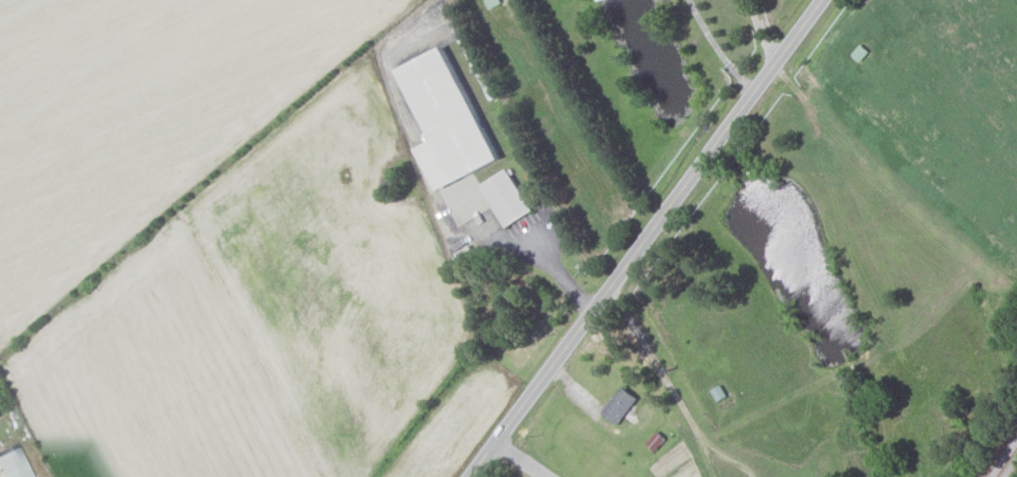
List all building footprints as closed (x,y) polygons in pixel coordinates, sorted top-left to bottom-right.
[(396,69),(430,141),(415,148),(434,190),(496,162),(444,47),(396,69)] [(532,212),(507,169),(479,185),(504,228),(532,212)] [(617,423),(636,396),(620,385),(601,412),(617,423)] [(15,444),(0,451),(0,474),(1,476),(30,476),(15,444)]
